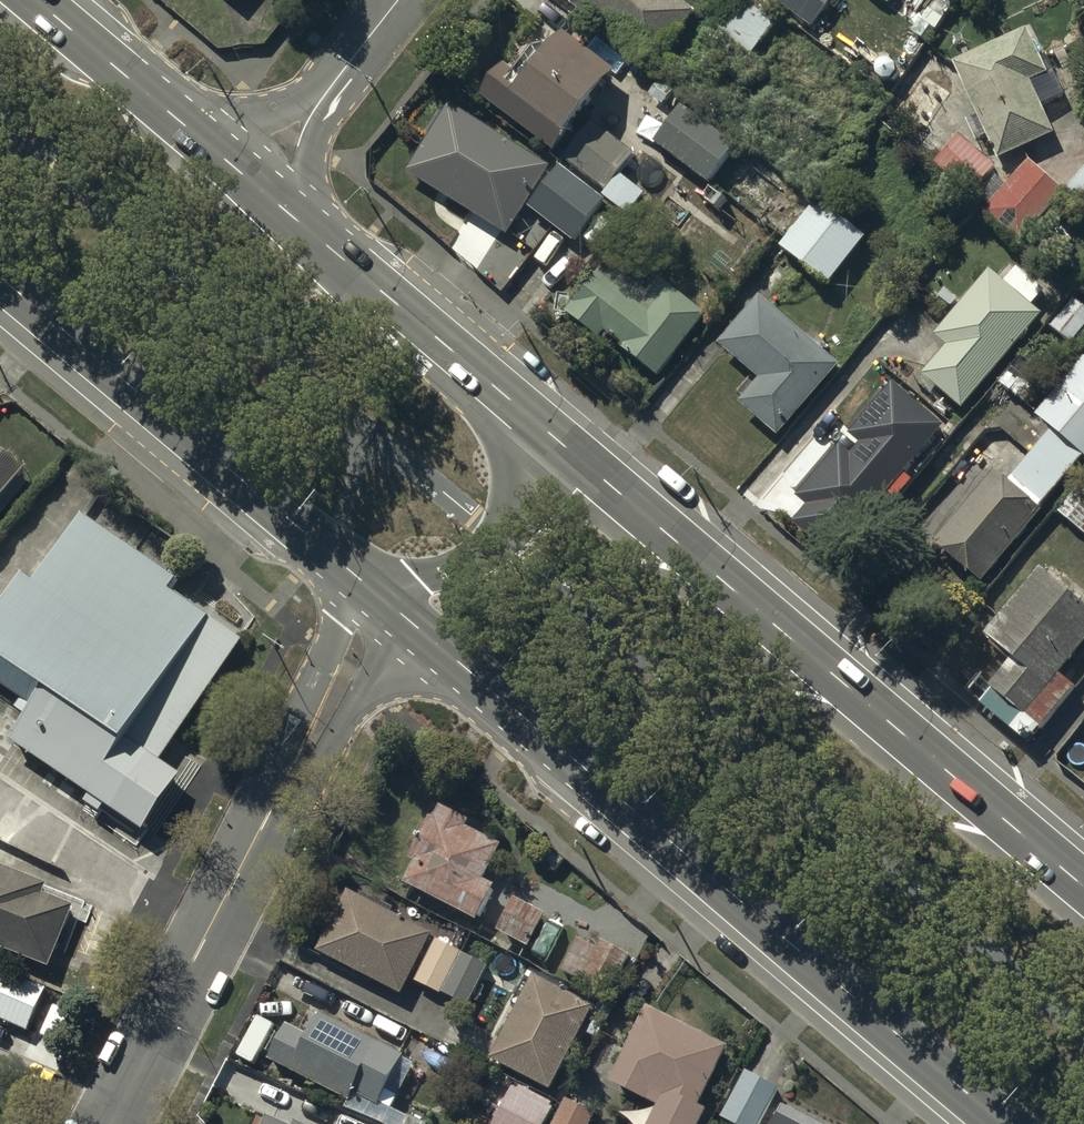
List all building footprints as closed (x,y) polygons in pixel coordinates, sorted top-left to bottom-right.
[(568,2),(656,66),(696,11),(681,0),(570,0),(568,2)] [(757,0),(746,0),(723,32),(752,53),(779,16),(757,0)] [(832,0),(778,0),(812,26),(832,0)] [(1030,28),(955,60),(978,114),(966,119),(977,143),(989,137),(997,157),(1054,133),(1042,107),(1065,97),(1047,54),(1042,56),(1030,28)] [(516,71),(505,63),(481,94),(555,151),(618,69),(565,29),(550,50),(532,51),(516,71)] [(549,164),(449,102),(406,171),(506,233),(549,164)] [(712,128),(683,105),(654,142),(707,183),(737,145),(730,139),(734,134),(718,121),(712,128)] [(606,189),(633,153),(590,121),(562,156),(606,189)] [(996,165),(960,134),(949,148),(933,134),(918,150),(969,195),(996,165)] [(1019,240),(1063,190),(1029,160),(985,211),(1019,240)] [(530,206),(574,239),(605,199),(560,165),(530,206)] [(780,245),(829,284),(867,236),(819,197),(780,245)] [(620,349),(658,378),(708,312),(661,277),(649,292),(607,259),(566,313),(601,339),(608,330),(625,343),(620,349)] [(963,408),(1043,315),(1032,306),(1046,290),(1017,266),(1005,280),(990,267),(933,334),(946,345),(922,373),(928,378),(921,386),(937,399),(944,391),(963,408)] [(779,435),(839,362),(758,296),(718,344),(759,378),(739,402),(779,435)] [(1083,330),(1083,305),(1075,298),(1051,327),(1072,344),(1083,330)] [(1037,415),(1053,429),(1009,481),(996,469),(933,542),(984,583),(1043,510),(1041,509),(1064,481),(1072,488),(1083,473),(1083,472),(1077,466),(1083,457),(1083,360),(1037,415)] [(808,510),(794,526),(833,559),(947,428),(897,386),(851,439),(862,448),(853,459),(842,450),(798,501),(808,510)] [(0,449),(0,520),(29,487),(24,483),(30,475),(0,449)] [(1058,511),(1083,534),(1083,481),(1058,511)] [(84,517),(38,584),(27,577),(0,616),(0,665),(47,697),(14,744),(146,835),(184,780),(161,764),(244,644),(171,594),(179,583),(84,517)] [(985,632),(1013,653),(976,699),(1030,741),(1076,683),(1059,670),(1083,638),(1083,600),(1039,564),(985,632)] [(473,824),(445,810),(437,824),(433,822),(412,862),(420,866),(407,889),(480,926),(499,890),(488,885),(506,850),(469,830),(473,824)] [(0,867),(0,949),(53,970),(77,910),(45,897),(49,887),(0,867)] [(433,937),(350,895),(320,954),(403,996),(433,937)] [(548,919),(519,903),(501,935),(531,951),(548,919)] [(599,951),(580,941),(562,972),(608,998),(630,959),(604,944),(599,951)] [(462,955),(438,943),(418,983),(442,996),(462,955)] [(489,969),(464,956),(444,996),(468,1008),(489,969)] [(7,975),(0,991),(0,1020),(29,1032),(46,991),(7,975)] [(595,1010),(536,979),(493,1062),(551,1093),(595,1010)] [(649,1010),(610,1087),(659,1112),(653,1123),(707,1123),(711,1116),(702,1111),(732,1052),(649,1010)] [(607,1025),(598,1020),(589,1036),(599,1041),(607,1025)] [(403,1060),(323,1021),(313,1041),(287,1028),(270,1064),(352,1104),(356,1097),(379,1109),(403,1060)] [(747,1075),(722,1120),(730,1123),(763,1123),(780,1093),(747,1075)] [(517,1087),(497,1123),(548,1123),(556,1107),(517,1087)] [(568,1102),(557,1123),(595,1123),(598,1117),(568,1102)] [(785,1110),(778,1123),(813,1123),(785,1110)]
